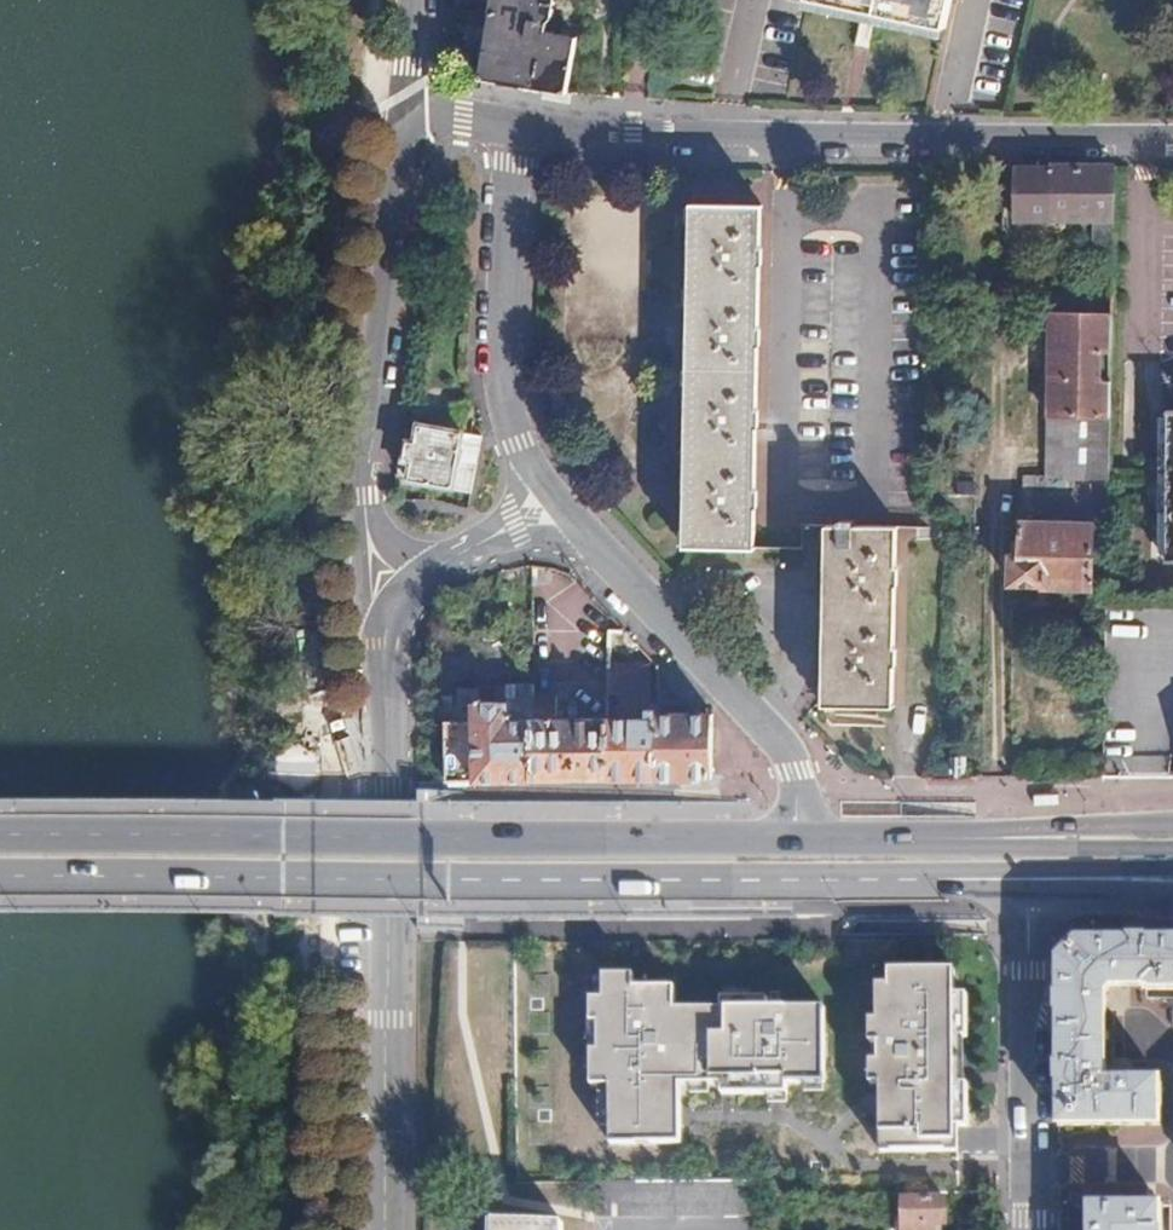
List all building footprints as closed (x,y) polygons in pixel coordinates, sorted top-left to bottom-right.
[(478,77),(566,93),(568,81),(595,84),(599,54),(543,42),(547,20),(550,19),(554,0),(492,0),(478,77)] [(953,28),(959,0),(821,0),(953,28)] [(1015,219),(1014,165),(1002,166),(1002,225),(1013,241),(1046,242),(1045,219),(1015,219)] [(1114,219),(1116,165),(1014,165),(1015,219),(1045,219),(1094,219),(1114,219)] [(687,545),(699,545),(756,546),(762,209),(692,208),(687,545)] [(1115,253),(1114,219),(1094,219),(1096,252),(1115,253)] [(1111,415),(1113,315),(1050,314),(1048,414),(1063,415),(1064,421),(1073,422),(1074,414),(1111,415)] [(1109,475),(1111,415),(1074,414),(1073,422),(1074,429),(1048,429),(1049,465),(1060,465),(1060,475),(1109,475)] [(485,459),(487,440),(466,437),(468,421),(435,416),(432,431),(419,429),(416,445),(411,445),(406,473),(411,474),(409,486),(472,497),(478,458),(485,459)] [(1060,475),(1022,475),(1021,515),(1040,515),(1040,524),(1022,523),(1021,557),(1013,557),(1013,585),(1043,585),(1043,588),(1092,588),(1091,573),(1093,525),(1109,526),(1109,475),(1060,475)] [(895,700),(895,524),(857,524),(857,520),(842,520),(841,523),(823,523),(824,699),(895,700)] [(1092,588),(1108,588),(1108,574),(1091,573),(1092,588)] [(635,667),(608,666),(609,695),(628,696),(635,696),(635,667)] [(445,781),(533,780),(533,697),(533,684),(507,684),(505,702),(476,702),(475,721),(460,722),(445,721),(445,781)] [(609,695),(609,706),(627,707),(628,696),(609,695)] [(533,697),(533,780),(610,779),(609,717),(556,717),(555,697),(533,697)] [(609,706),(609,717),(627,717),(627,707),(609,706)] [(657,717),(658,779),(712,778),(713,715),(657,714),(657,717)] [(609,717),(610,779),(658,779),(657,717),(627,717),(609,717)] [(1074,937),(1057,957),(1058,1127),(1163,1126),(1163,1078),(1109,1079),(1108,995),(1116,987),(1151,986),(1151,989),(1172,989),(1172,938),(1074,937)] [(961,967),(884,966),(881,1153),(962,1154),(972,1143),(969,1125),(981,1119),(980,1077),(969,1068),(969,1035),(977,1027),(978,982),(961,982),(961,967)] [(835,1073),(834,984),(727,985),(727,1000),(681,1001),(680,979),(633,980),(633,970),(608,970),(608,988),(596,988),(596,1010),(611,1010),(612,1046),(597,1046),(598,1078),(619,1078),(619,1141),(682,1140),(681,1074),(727,1074),(727,1098),(790,1098),(790,1074),(835,1073)] [(904,1200),(905,1229),(939,1229),(939,1225),(948,1225),(948,1200),(904,1200)] [(1090,1204),(1090,1229),(1163,1229),(1163,1204),(1090,1204)]
